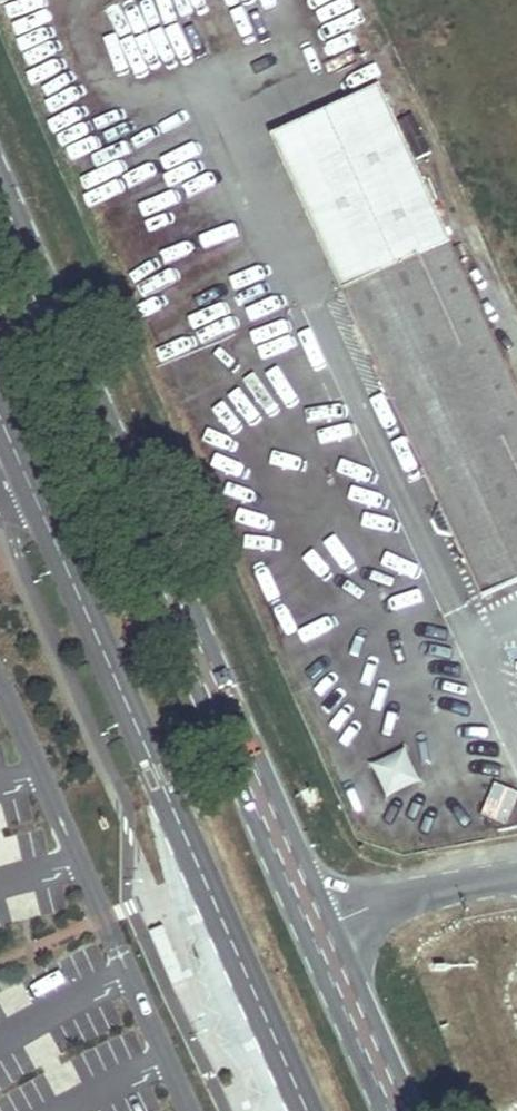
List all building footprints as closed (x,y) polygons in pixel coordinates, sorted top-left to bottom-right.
[(366,94),(272,138),(283,162),(377,119),(366,94)] [(481,598),(516,581),(516,427),(436,250),(377,119),(283,162),(481,598)] [(384,796),(418,786),(408,752),(374,762),(384,796)] [(507,824),(516,801),(516,793),(498,785),(486,815),(507,824)]
